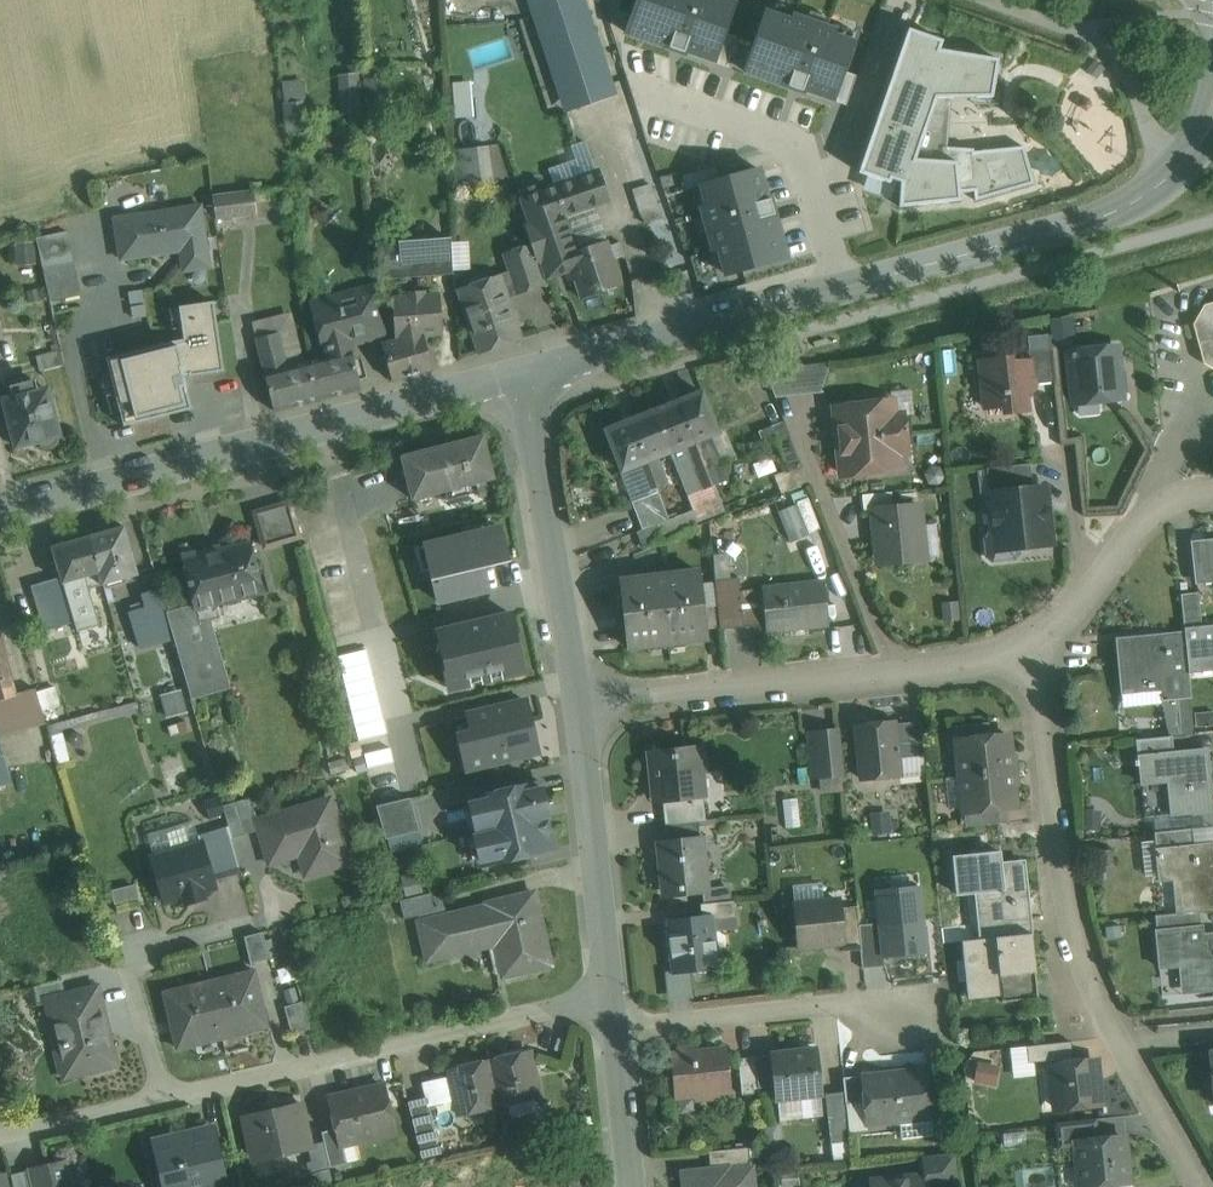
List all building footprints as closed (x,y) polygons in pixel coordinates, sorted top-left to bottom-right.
[(561,99),(611,81),(584,0),(527,0),(561,99)] [(620,34),(720,67),(742,0),(632,0),(620,34)] [(764,9),(742,73),(833,105),(855,41),(764,9)] [(939,42),(909,32),(860,171),(888,180),(889,176),(902,181),(902,202),(958,201),(957,189),(972,189),(972,201),(1033,183),(1023,146),(976,152),(945,150),(950,97),(990,95),(996,61),(936,50),(939,42)] [(362,114),(359,73),(338,75),(341,116),(362,114)] [(305,103),(282,104),(283,133),(306,131),(305,103)] [(1021,128),(1005,129),(1006,144),(1022,143),(1021,128)] [(487,146),(454,150),(459,188),(492,184),(487,146)] [(763,164),(696,183),(722,276),(788,258),(763,164)] [(531,227),(550,220),(594,205),(607,200),(597,173),(540,193),(537,185),(519,192),(531,227)] [(254,191),(212,196),(216,220),(257,215),(254,191)] [(554,223),(565,250),(567,255),(606,241),(594,205),(550,220),(551,224),(554,223)] [(199,207),(115,219),(121,258),(181,250),(184,270),(208,267),(199,207)] [(531,227),(525,228),(531,245),(536,260),(565,250),(554,223),(551,224),(550,220),(531,227)] [(67,232),(36,238),(50,302),(81,295),(67,232)] [(34,239),(12,241),(15,263),(36,261),(34,239)] [(451,239),(374,245),(377,279),(453,273),(451,239)] [(567,255),(562,257),(566,271),(572,269),(581,299),(621,285),(606,241),(567,255)] [(531,245),(503,254),(512,282),(540,272),(536,260),(531,245)] [(501,275),(457,290),(478,354),(522,340),(501,275)] [(329,358),(339,395),(361,389),(347,338),(382,329),(379,292),(316,309),(321,328),(318,334),(320,342),(326,345),(329,358)] [(437,296),(394,299),(398,340),(382,345),(391,381),(432,370),(422,335),(439,330),(437,296)] [(184,339),(107,358),(125,427),(193,409),(184,375),(190,374),(190,377),(223,371),(214,303),(180,308),(184,339)] [(1205,309),(1196,325),(1206,361),(1212,366),(1212,307),(1205,309)] [(287,368),(278,334),(256,340),(274,411),(317,400),(308,363),(287,368)] [(1050,348),(1028,351),(1029,362),(1030,362),(1032,379),(1036,382),(1036,385),(1053,383),(1050,348)] [(1114,348),(1074,352),(1069,353),(1075,403),(1076,403),(1121,398),(1115,348),(1114,348)] [(339,395),(329,358),(308,363),(317,400),(339,395)] [(1010,359),(999,360),(980,362),(985,408),(1004,406),(1004,413),(1027,411),(1026,399),(1036,385),(1036,382),(1032,379),(1030,362),(1029,362),(1011,364),(1010,359)] [(829,365),(785,365),(777,368),(785,387),(787,392),(820,392),(829,365)] [(777,369),(766,374),(773,391),(785,387),(777,369)] [(34,382),(11,387),(14,397),(4,400),(6,410),(0,412),(7,438),(13,437),(16,447),(39,441),(41,445),(44,447),(47,448),(51,448),(54,446),(56,444),(57,440),(57,437),(59,436),(47,389),(37,392),(34,382)] [(702,392),(677,402),(704,469),(720,463),(709,437),(718,433),(702,392)] [(868,397),(856,398),(852,406),(835,408),(842,475),(861,473),(865,478),(876,477),(879,471),(895,469),(897,466),(896,452),(905,446),(903,422),(893,417),(891,405),(889,402),(872,404),(868,397)] [(677,402),(677,401),(653,411),(670,452),(692,509),(717,500),(712,486),(727,480),(720,463),(704,469),(677,402)] [(670,452),(653,411),(630,421),(656,488),(666,484),(656,458),(670,452)] [(630,421),(606,430),(622,471),(636,466),(646,492),(656,488),(630,421)] [(801,467),(783,422),(764,430),(769,443),(776,440),(789,472),(801,467)] [(482,436),(401,457),(412,499),(492,479),(493,479),(482,436)] [(1029,464),(986,469),(989,493),(1032,488),(1029,464)] [(789,472),(775,477),(781,493),(808,483),(801,467),(789,472)] [(1032,488),(989,493),(994,533),(989,533),(985,539),(987,557),(992,561),(1014,558),(1018,553),(1017,548),(1051,544),(1046,499),(1032,488)] [(891,492),(862,495),(863,512),(873,511),(873,510),(892,508),(891,492)] [(658,493),(632,503),(642,529),(657,524),(668,519),(658,493)] [(791,539),(820,527),(807,495),(778,507),(791,539)] [(289,502),(254,512),(265,547),(299,537),(289,502)] [(892,508),(873,510),(873,511),(878,559),(924,554),(919,505),(892,508)] [(926,523),(927,553),(936,553),(934,522),(926,523)] [(642,529),(640,530),(647,546),(664,539),(657,524),(642,529)] [(124,526),(89,536),(90,537),(100,572),(98,573),(102,585),(138,575),(124,526)] [(484,566),(506,560),(499,529),(416,548),(422,573),(430,571),(438,603),(489,591),(484,566)] [(90,537),(52,547),(63,582),(64,582),(85,576),(98,573),(100,572),(90,537)] [(1192,544),(1196,583),(1212,581),(1212,541),(1192,544)] [(250,542),(204,553),(203,549),(178,555),(191,605),(192,611),(194,611),(197,625),(207,622),(221,619),(218,605),(263,594),(250,542)] [(699,571),(620,580),(628,648),(706,639),(699,571)] [(85,576),(64,582),(73,613),(94,607),(85,576)] [(738,578),(714,580),(720,629),(744,627),(744,626),(740,591),(738,578)] [(822,582),(740,591),(744,626),(766,624),(767,632),(828,625),(822,582)] [(159,589),(142,594),(146,607),(129,613),(140,648),(174,638),(167,612),(166,612),(159,589)] [(1198,593),(1180,595),(1184,629),(1201,627),(1198,593)] [(192,611),(191,605),(167,612),(174,638),(192,699),(195,699),(194,695),(226,686),(207,622),(197,625),(194,611),(192,611)] [(505,670),(522,666),(516,642),(519,641),(513,614),(439,633),(447,665),(442,667),(446,684),(464,680),(465,686),(506,676),(505,670)] [(1184,629),(1184,634),(1188,674),(1212,672),(1212,625),(1201,627),(1184,629)] [(17,695),(0,632),(0,701),(17,695)] [(1184,634),(1117,640),(1122,688),(1161,684),(1163,699),(1191,697),(1188,674),(1184,634)] [(46,723),(35,689),(33,689),(33,690),(0,701),(0,736),(46,723)] [(181,689),(161,695),(167,719),(188,713),(181,689)] [(468,769),(538,752),(525,701),(468,714),(472,732),(460,735),(468,769)] [(921,721),(894,724),(897,758),(925,755),(921,721)] [(894,722),(856,726),(862,780),(899,776),(897,758),(894,724),(894,722)] [(988,723),(955,726),(956,740),(990,737),(988,723)] [(838,728),(805,731),(809,780),(843,777),(838,728)] [(990,737),(956,740),(960,776),(1012,771),(1008,735),(990,737)] [(1171,737),(1138,740),(1139,757),(1173,753),(1171,737)] [(13,782),(0,741),(0,786),(13,782)] [(698,748),(650,753),(655,801),(662,801),(696,797),(703,796),(698,748)] [(1139,757),(1141,784),(1168,781),(1171,815),(1212,810),(1206,750),(1173,753),(1139,757)] [(363,758),(354,761),(357,773),(367,770),(363,758)] [(1012,771),(960,776),(964,812),(998,809),(1016,807),(1012,771)] [(541,782),(468,799),(476,831),(473,832),(481,866),(554,848),(546,816),(549,816),(541,782)] [(220,797),(205,802),(210,817),(224,813),(222,805),(220,797)] [(251,797),(222,805),(224,813),(232,838),(260,830),(257,820),(251,797)] [(696,797),(662,801),(665,825),(698,821),(696,797)] [(410,798),(376,806),(386,839),(420,831),(410,798)] [(330,799),(257,820),(260,830),(269,863),(303,853),(312,858),(316,872),(348,863),(330,799)] [(889,809),(869,810),(870,832),(890,831),(889,809)] [(998,809),(964,812),(965,827),(1000,823),(998,809)] [(698,821),(665,825),(667,844),(700,840),(698,821)] [(227,827),(198,836),(201,844),(202,843),(212,877),(239,869),(227,827)] [(667,844),(660,845),(665,893),(706,889),(701,840),(667,844)] [(201,844),(152,858),(165,901),(184,896),(186,903),(205,898),(202,890),(215,887),(212,877),(202,843),(201,844)] [(1156,850),(1159,875),(1179,873),(1183,913),(1198,912),(1212,910),(1212,844),(1156,850)] [(1023,866),(1001,868),(1000,852),(953,857),(957,894),(985,892),(990,938),(1031,934),(1026,885),(1025,885),(1023,866)] [(921,886),(875,891),(879,922),(883,959),(929,954),(921,886)] [(438,891),(398,901),(402,920),(443,910),(438,891)] [(535,891),(486,902),(487,905),(418,921),(427,961),(496,945),(504,977),(553,965),(535,891)] [(839,901),(795,906),(799,947),(842,942),(843,942),(840,908),(839,901)] [(856,906),(840,908),(843,942),(842,942),(843,952),(861,950),(858,925),(856,906)] [(1183,913),(1154,916),(1156,932),(1200,927),(1198,912),(1183,913)] [(712,918),(668,923),(674,971),(717,966),(712,918)] [(879,922),(858,925),(861,950),(863,968),(884,966),(883,959),(879,922)] [(1201,927),(1200,927),(1156,932),(1155,932),(1159,969),(1187,966),(1190,993),(1212,990),(1212,938),(1203,939),(1201,927)] [(263,932),(244,936),(251,963),(271,959),(263,932)] [(990,938),(962,941),(966,980),(999,976),(1002,1002),(1038,998),(1031,934),(990,938)] [(210,987),(221,1035),(244,1030),(245,1033),(267,1028),(254,972),(227,978),(228,983),(210,987)] [(62,980),(34,986),(38,1003),(47,1001),(47,999),(66,995),(62,980)] [(221,1035),(210,987),(193,991),(192,987),(165,993),(178,1049),(199,1044),(199,1041),(221,1035)] [(66,995),(47,999),(47,1001),(55,1031),(63,1029),(66,1043),(64,1043),(65,1047),(67,1047),(74,1074),(111,1065),(101,1023),(105,1022),(97,988),(66,995)] [(302,1002),(284,1007),(292,1034),(310,1029),(302,1002)] [(1071,1041),(1027,1046),(1028,1063),(1073,1058),(1071,1041)] [(696,1053),(691,1049),(678,1050),(674,1055),(673,1055),(677,1096),(695,1094),(696,1098),(714,1096),(714,1092),(728,1090),(724,1050),(696,1053)] [(816,1049),(773,1054),(776,1086),(777,1099),(820,1094),(816,1049)] [(529,1051),(489,1060),(499,1105),(540,1096),(529,1051)] [(773,1055),(755,1057),(758,1088),(776,1086),(773,1055)] [(755,1057),(739,1059),(742,1095),(759,1093),(758,1088),(755,1057)] [(995,1084),(999,1063),(977,1058),(972,1079),(995,1084)] [(489,1060),(449,1070),(459,1115),(499,1105),(489,1060)] [(1095,1060),(1052,1065),(1052,1068),(1059,1067),(1061,1084),(1054,1085),(1056,1109),(1100,1104),(1095,1060)] [(863,1078),(862,1078),(865,1104),(867,1122),(901,1118),(902,1122),(933,1119),(928,1071),(863,1078)] [(863,1075),(843,1078),(844,1092),(846,1107),(865,1104),(862,1078),(863,1078),(863,1075)] [(383,1085),(330,1097),(337,1128),(341,1145),(342,1145),(394,1132),(383,1085)] [(844,1092),(825,1094),(830,1135),(849,1133),(846,1107),(844,1092)] [(301,1105),(244,1118),(253,1157),(274,1152),(275,1158),(291,1154),(289,1148),(310,1144),(301,1105)] [(1094,1120),(1058,1123),(1060,1146),(1076,1144),(1076,1143),(1096,1141),(1094,1120)] [(337,1128),(322,1132),(330,1167),(347,1163),(342,1145),(341,1145),(337,1128)] [(178,1133),(153,1139),(160,1173),(167,1171),(171,1186),(199,1186),(202,1186),(228,1186),(219,1148),(208,1151),(205,1134),(179,1139),(178,1133)] [(849,1133),(830,1135),(833,1164),(852,1161),(849,1133)] [(1096,1141),(1076,1143),(1076,1144),(1080,1186),(1129,1182),(1124,1138),(1096,1141)] [(748,1147),(708,1151),(710,1171),(727,1169),(727,1172),(751,1170),(748,1147)] [(923,1158),(925,1175),(926,1175),(928,1186),(954,1186),(957,1186),(953,1155),(923,1158)] [(29,1167),(34,1186),(73,1186),(67,1158),(29,1167)] [(684,1174),(686,1186),(752,1186),(751,1170),(727,1172),(727,1169),(710,1171),(684,1174)] [(11,1174),(14,1186),(28,1186),(24,1171),(11,1174)] [(901,1178),(901,1180),(873,1183),(873,1181),(870,1181),(871,1186),(928,1186),(926,1175),(925,1175),(901,1178)]
